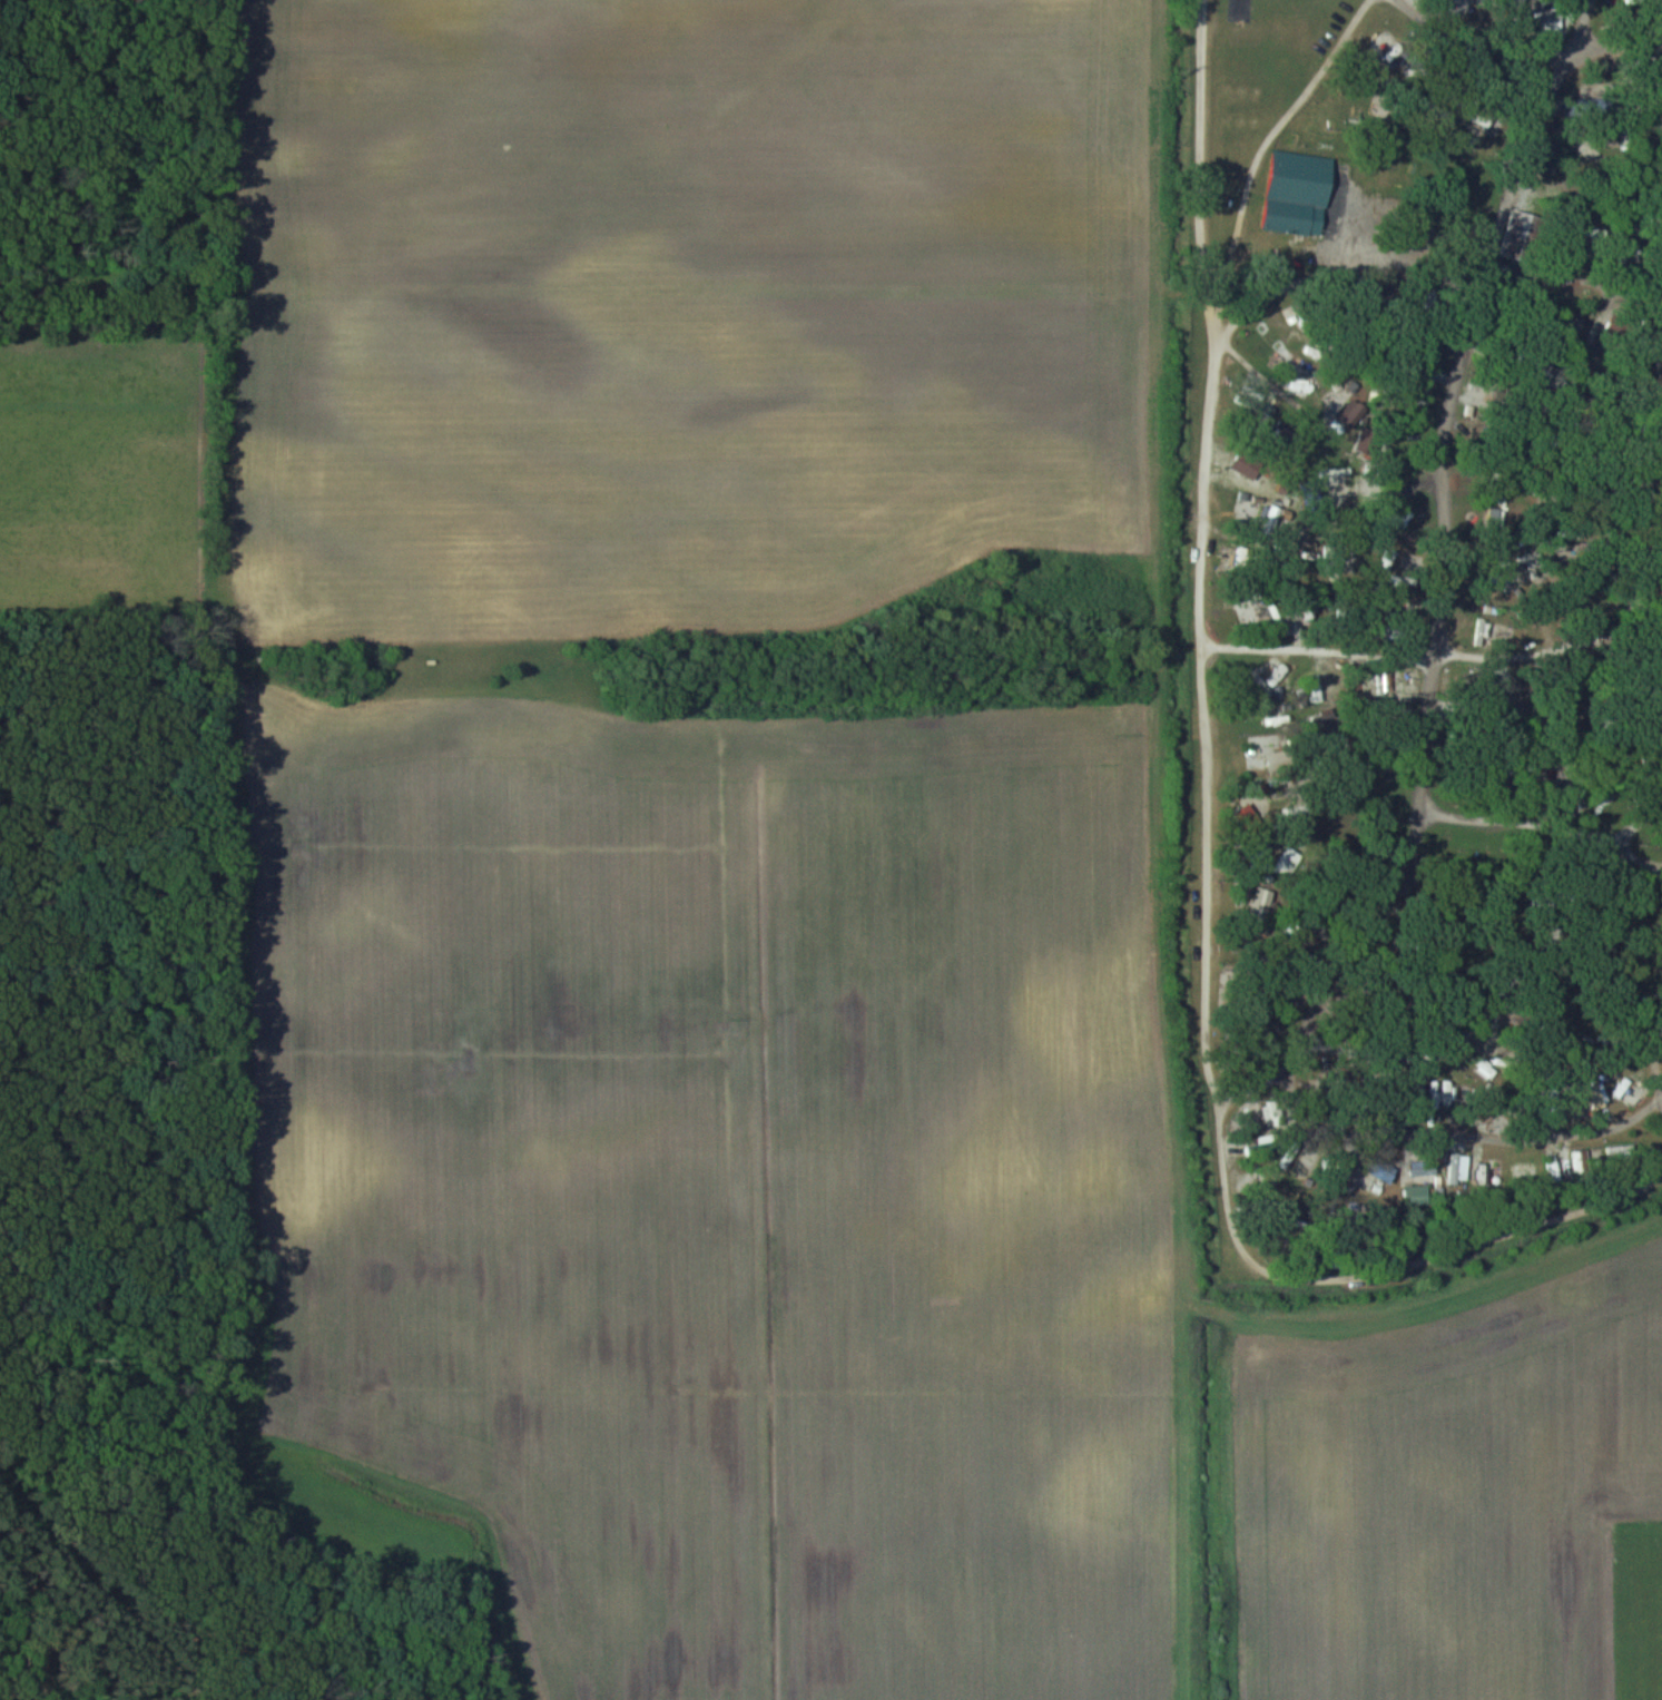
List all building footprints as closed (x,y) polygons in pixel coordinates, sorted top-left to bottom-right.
[(1362,98),(1382,113),(1400,88),(1380,73),(1362,98)] [(1332,157),(1271,149),(1260,230),(1321,238),(1332,157)] [(1530,214),(1512,208),(1497,254),(1516,260),(1530,214)] [(1255,475),(1256,460),(1233,459),(1232,474),(1255,475)] [(1632,1109),(1646,1093),(1625,1076),(1612,1092),(1632,1109)] [(1629,1143),(1606,1147),(1609,1161),(1632,1156),(1629,1143)] [(1575,1152),(1580,1170),(1589,1168),(1585,1149),(1575,1152)] [(1549,1158),(1553,1178),(1569,1175),(1565,1155),(1549,1158)] [(1362,1177),(1358,1180),(1373,1195),(1393,1175),(1376,1157),(1363,1169),(1371,1177),(1366,1181),(1362,1177)] [(1402,1205),(1425,1205),(1425,1185),(1402,1185),(1402,1205)]
